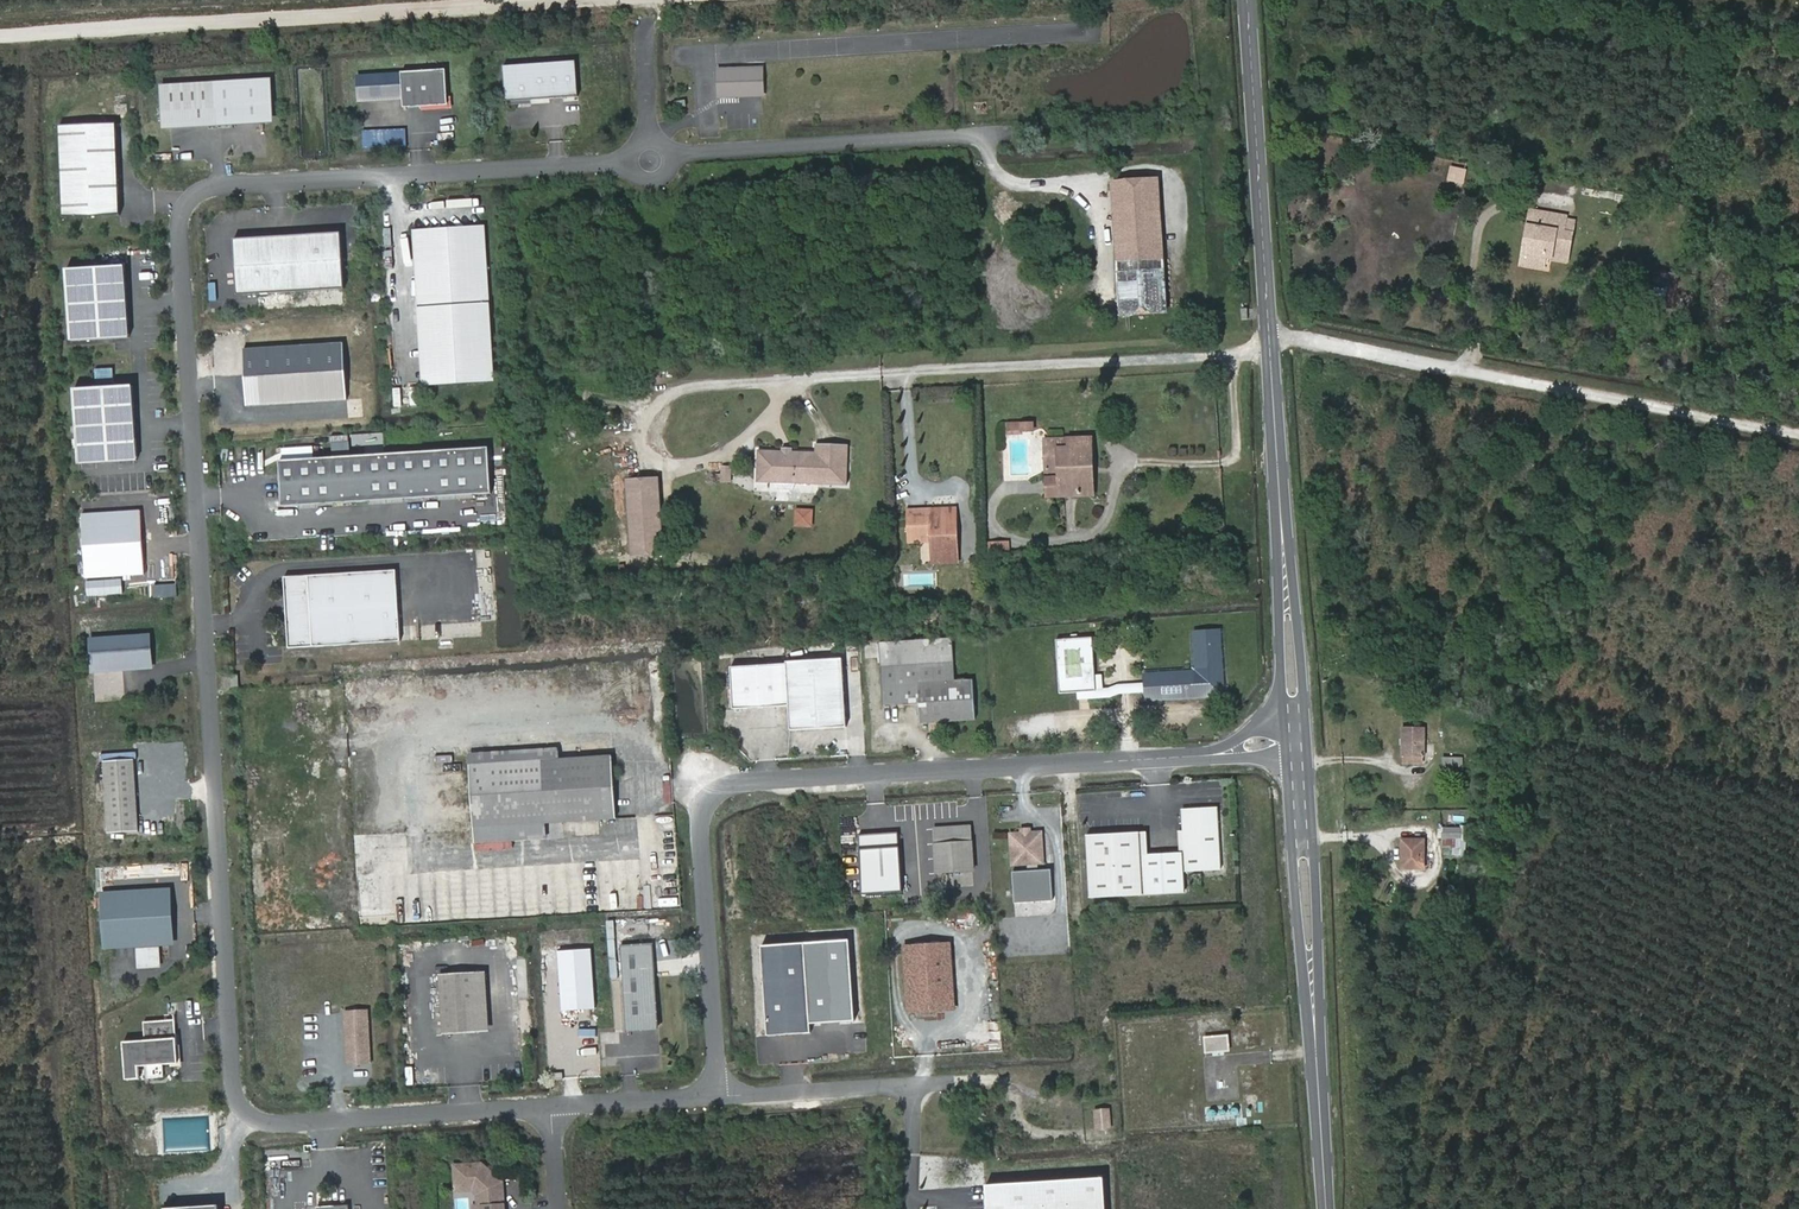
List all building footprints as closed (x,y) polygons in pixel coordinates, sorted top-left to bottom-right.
[(1102,23),(1084,22),(1083,39),(1101,39),(1102,23)] [(579,62),(505,67),(508,103),(580,99),(579,62)] [(766,67),(718,68),(719,100),(767,99),(766,67)] [(452,110),(450,71),(404,74),(407,113),(452,110)] [(401,75),(359,78),(361,104),(403,101),(401,75)] [(231,124),(231,84),(176,84),(176,124),(231,124)] [(61,124),(61,215),(118,214),(118,123),(61,124)] [(408,129),(364,128),(363,147),(407,148),(408,129)] [(1452,164),(1448,181),(1465,185),(1469,168),(1452,164)] [(1172,313),(1162,176),(1116,178),(1124,316),(1172,313)] [(1567,217),(1538,212),(1536,222),(1526,219),(1517,266),(1542,271),(1544,263),(1567,267),(1574,233),(1564,231),(1567,217)] [(488,224),(415,229),(425,387),(498,382),(488,224)] [(346,286),(345,232),(236,239),(241,294),(346,286)] [(133,331),(133,259),(73,259),(73,331),(133,331)] [(343,392),(340,335),(239,341),(242,397),(343,392)] [(143,460),(138,385),(78,388),(83,462),(143,460)] [(992,426),(992,433),(1017,432),(1017,422),(995,423),(992,426)] [(1088,435),(1032,438),(1033,470),(1045,469),(1046,499),(1077,497),(1075,458),(1089,446),(1088,435)] [(490,488),(488,442),(275,454),(278,500),(490,488)] [(760,449),(759,481),(848,484),(850,445),(821,444),(820,453),(797,452),(797,447),(786,446),(784,450),(760,449)] [(734,465),(723,465),(723,474),(717,473),(717,480),(733,481),(734,465)] [(663,550),(659,474),(629,476),(634,552),(663,550)] [(796,507),(795,525),(814,527),(815,508),(796,507)] [(965,551),(962,508),(916,511),(918,554),(965,551)] [(147,576),(144,511),(83,513),(85,578),(147,576)] [(989,551),(1012,552),(1012,540),(989,540),(989,551)] [(403,641),(399,570),(283,575),(290,649),(403,641)] [(91,631),(93,661),(145,658),(144,627),(91,631)] [(1146,673),(1147,711),(1227,704),(1226,628),(1193,631),(1194,668),(1146,673)] [(941,633),(868,637),(872,699),(892,698),(891,679),(906,678),(907,697),(908,717),(964,714),(962,675),(944,676),(941,633)] [(1059,638),(1062,692),(1099,690),(1096,636),(1059,638)] [(840,724),(836,655),(780,658),(783,726),(840,724)] [(906,678),(891,679),(892,698),(907,697),(906,678)] [(1422,755),(1422,728),(1402,728),(1402,755),(1422,755)] [(486,757),(489,814),(557,808),(612,804),(608,744),(486,757)] [(132,826),(128,753),(98,755),(102,827),(132,826)] [(1463,769),(1465,757),(1440,757),(1438,769),(1463,769)] [(1152,830),(1113,833),(1117,897),(1192,893),(1191,877),(1225,875),(1221,806),(1184,808),(1185,830),(1179,830),(1181,852),(1153,854),(1152,830)] [(559,828),(557,808),(489,814),(491,833),(559,828)] [(972,825),(936,826),(939,872),(977,872),(972,825)] [(993,829),(995,860),(1025,859),(1023,827),(993,829)] [(1453,840),(1458,840),(1460,840),(1460,839),(1460,828),(1438,828),(1437,848),(1453,848),(1453,840)] [(864,892),(902,890),(899,831),(860,833),(864,892)] [(1117,897),(1113,833),(1088,834),(1093,899),(1117,897)] [(1425,838),(1402,838),(1402,866),(1425,866),(1425,838)] [(1051,867),(1013,871),(1016,902),(1055,899),(1051,867)] [(162,933),(160,888),(100,890),(102,935),(162,933)] [(748,942),(753,1031),(796,1028),(796,1019),(840,1016),(835,936),(748,942)] [(954,941),(906,945),(910,1012),(958,1011),(954,941)] [(151,958),(150,943),(132,943),(133,959),(151,958)] [(662,1029),(657,943),(622,945),(627,1031),(662,1029)] [(592,947),(558,950),(563,1010),(597,1007),(592,947)] [(493,1030),(489,972),(442,974),(447,1036),(493,1030)] [(372,1063),(370,1009),(344,1010),(347,1064),(372,1063)] [(170,1058),(167,1014),(136,1017),(138,1035),(116,1037),(119,1075),(131,1074),(130,1061),(139,1061),(140,1073),(156,1072),(155,1059),(170,1058)] [(1207,1036),(1208,1053),(1233,1053),(1232,1035),(1207,1036)] [(1189,1109),(1192,1123),(1228,1120),(1227,1106),(1189,1109)] [(1113,1129),(1112,1108),(1095,1109),(1096,1130),(1113,1129)] [(493,1180),(490,1180),(488,1177),(489,1174),(472,1158),(445,1160),(446,1181),(464,1180),(472,1187),(474,1208),(494,1208),(493,1180)] [(1110,1179),(989,1182),(990,1208),(1112,1208),(1110,1179)]
